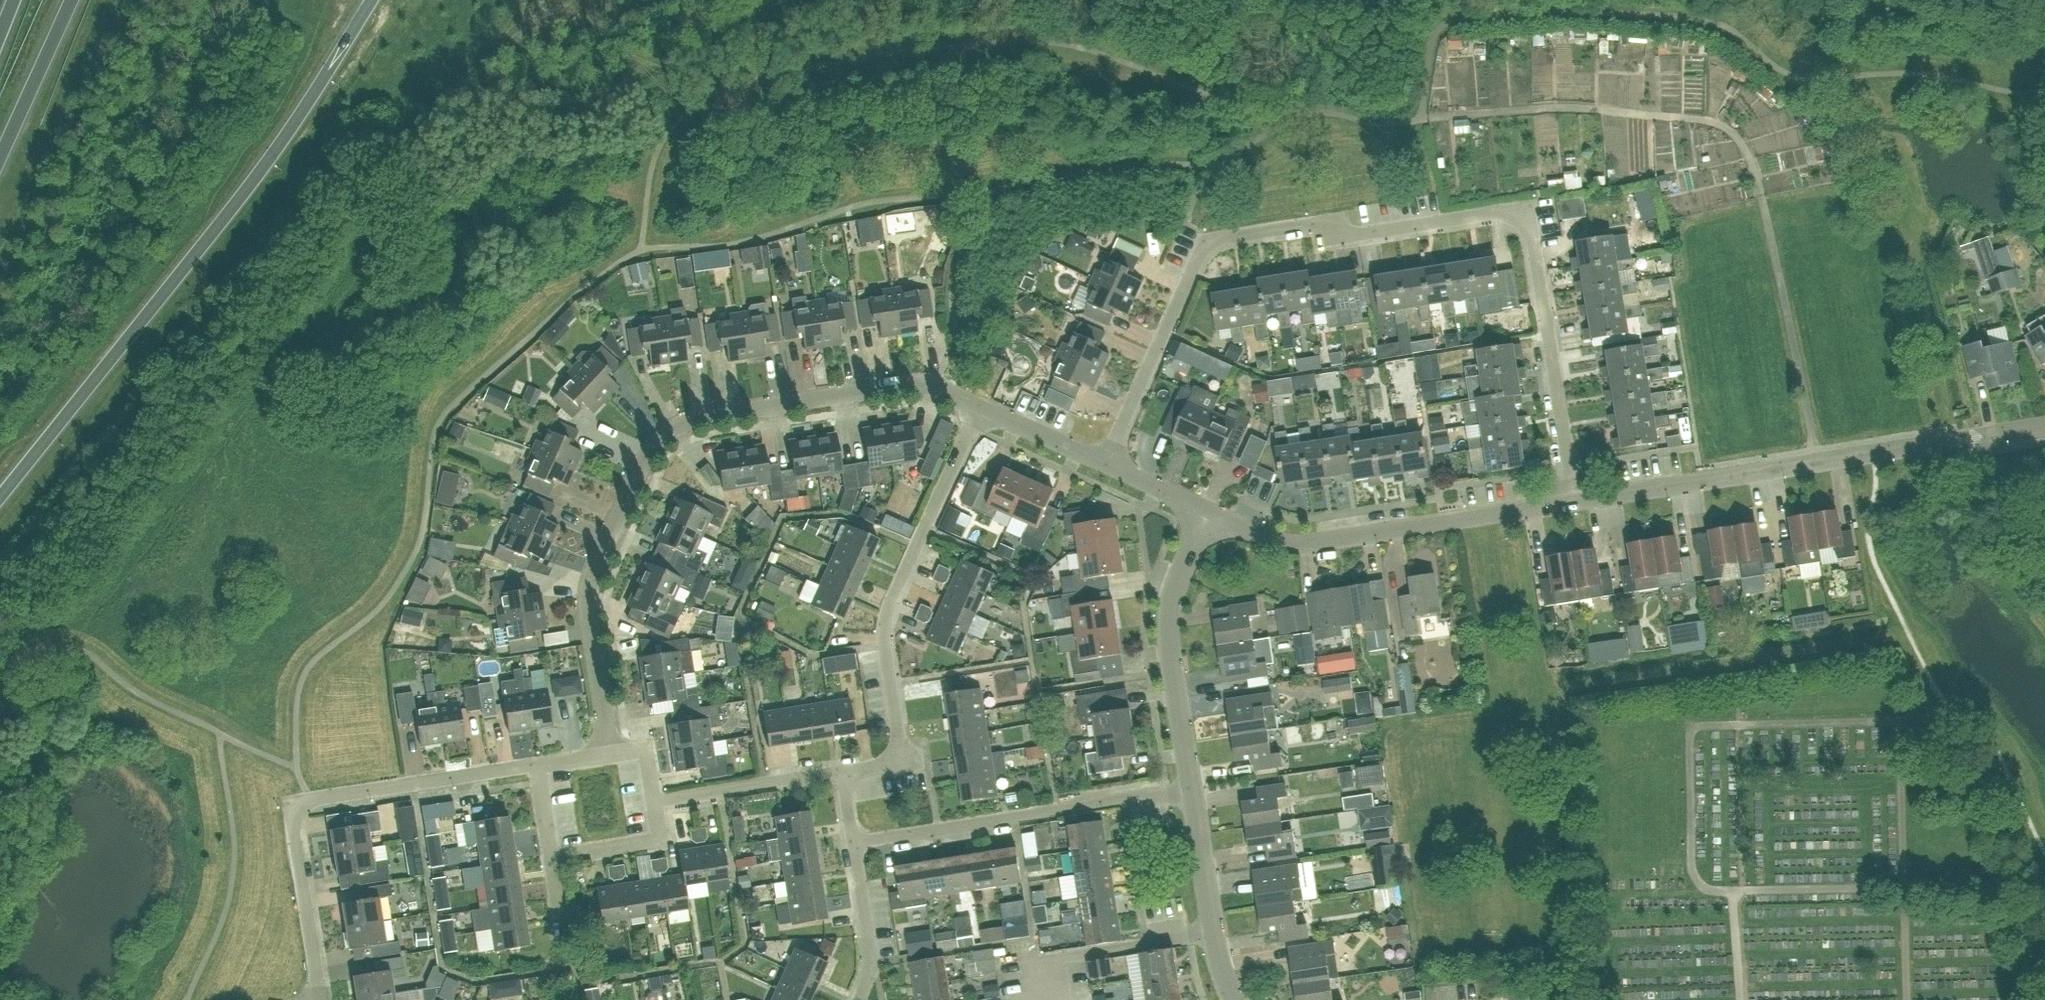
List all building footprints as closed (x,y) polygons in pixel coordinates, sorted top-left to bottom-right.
[(1468,48),(1468,37),(1452,38),(1453,48),(1468,48)] [(1587,171),(1569,172),(1570,191),(1588,190),(1587,171)] [(1659,196),(1657,183),(1628,187),(1630,201),(1659,196)] [(899,227),(897,216),(881,218),(883,230),(899,227)] [(856,239),(854,227),(844,229),(846,241),(856,239)] [(900,242),(898,229),(886,231),(887,244),(900,242)] [(1076,235),(1072,233),(1071,235),(1064,251),(1080,258),(1082,254),(1090,257),(1094,249),(1086,245),(1088,241),(1076,235)] [(806,252),(803,235),(794,237),(797,253),(806,252)] [(1573,269),(1581,268),(1616,263),(1616,262),(1614,249),(1629,246),(1627,236),(1612,238),(1612,237),(1576,243),(1579,258),(1572,260),(1573,269)] [(782,259),(780,245),(768,246),(771,261),(782,259)] [(1096,270),(1092,280),(1134,299),(1142,282),(1131,277),(1138,262),(1113,250),(1102,273),(1096,270)] [(1469,255),(1470,263),(1476,298),(1489,296),(1491,311),(1501,310),(1501,311),(1519,308),(1514,281),(1499,283),(1495,259),(1480,261),(1479,254),(1469,255)] [(1452,302),(1465,300),(1468,315),(1479,313),(1476,298),(1470,263),(1456,265),(1455,258),(1445,259),(1446,267),(1452,302)] [(1620,286),(1620,285),(1618,273),(1633,270),(1631,259),(1616,262),(1616,263),(1581,268),(1583,282),(1575,283),(1577,293),(1584,292),(1620,286)] [(1428,306),(1429,306),(1442,304),(1444,319),(1455,317),(1452,302),(1446,267),(1432,269),(1431,261),(1421,263),(1423,270),(1428,306)] [(651,264),(631,268),(634,283),(654,280),(651,264)] [(1405,310),(1405,309),(1418,307),(1420,323),(1431,321),(1429,306),(1428,306),(1423,270),(1409,272),(1408,265),(1398,267),(1399,274),(1405,310)] [(1314,324),(1313,316),(1306,273),(1292,275),(1291,268),(1281,270),(1282,277),(1288,312),(1301,310),(1303,326),(1314,324)] [(1329,269),(1331,277),(1336,312),(1337,312),(1350,310),(1352,325),(1363,324),(1361,308),(1356,273),(1340,275),(1339,268),(1329,269)] [(1407,325),(1405,309),(1405,310),(1399,274),(1385,276),(1384,269),(1374,270),(1375,278),(1381,313),(1394,311),(1397,326),(1407,325)] [(2000,275),(2007,292),(2023,286),(2016,269),(2000,275)] [(1291,328),(1288,312),(1282,277),(1268,279),(1267,272),(1257,273),(1258,281),(1259,288),(1264,316),(1277,314),(1280,329),(1283,349),(1294,347),(1291,328)] [(1316,272),(1306,273),(1313,316),(1326,314),(1328,329),(1339,328),(1337,312),(1336,312),(1331,277),(1317,279),(1316,272)] [(1668,291),(1666,278),(1650,281),(1652,294),(1668,291)] [(1134,299),(1092,280),(1087,290),(1093,292),(1083,315),(1109,327),(1116,311),(1126,316),(1134,299)] [(1241,327),(1242,327),(1255,325),(1257,340),(1268,339),(1266,323),(1265,324),(1264,316),(1259,288),(1246,290),(1244,283),(1235,285),(1236,292),(1241,327)] [(1624,310),(1624,309),(1622,296),(1637,294),(1635,283),(1620,285),(1620,286),(1584,292),(1587,306),(1579,307),(1581,317),(1588,316),(1624,310)] [(1244,343),(1242,327),(1241,327),(1236,292),(1222,294),(1221,287),(1211,288),(1212,296),(1218,331),(1231,329),(1234,344),(1244,343)] [(901,288),(891,289),(898,335),(916,332),(915,320),(931,318),(927,290),(902,294),(901,288)] [(879,338),(898,335),(891,289),(880,291),(881,297),(856,301),(861,329),(878,326),(879,338)] [(1035,308),(1026,297),(1022,300),(1016,304),(1018,308),(1024,316),(1035,308)] [(825,300),(814,302),(822,347),(840,344),(838,333),(855,330),(851,302),(826,306),(825,300)] [(822,347),(814,302),(804,303),(805,310),(780,313),(785,341),(801,338),(803,350),(822,347)] [(738,314),(745,360),(764,357),(762,345),(779,342),(774,314),(769,315),(768,309),(763,306),(752,308),(748,312),(738,314)] [(1639,307),(1624,309),(1624,310),(1588,316),(1591,329),(1583,331),(1585,341),(1592,339),(1628,334),(1625,320),(1641,317),(1639,307)] [(660,318),(668,364),(686,361),(684,349),(701,346),(697,319),(686,320),(684,308),(670,310),(671,316),(660,318)] [(727,362),(745,360),(738,314),(728,315),(729,322),(704,326),(708,353),(725,351),(727,362)] [(2026,337),(2042,365),(2044,363),(2044,317),(2027,327),(2031,334),(2026,337)] [(649,367),(668,364),(660,318),(650,320),(651,326),(626,330),(631,358),(647,355),(649,367)] [(1063,343),(1059,353),(1101,372),(1109,355),(1098,350),(1105,335),(1080,323),(1069,346),(1063,343)] [(1430,323),(1425,341),(1435,344),(1440,326),(1430,323)] [(1407,325),(1397,326),(1401,356),(1412,355),(1407,325)] [(622,357),(610,331),(602,344),(620,361),(622,357)] [(1177,341),(1172,352),(1183,356),(1188,345),(1178,341),(1177,341)] [(2018,383),(2009,344),(1991,348),(1989,342),(1963,348),(1971,379),(1985,376),(1989,390),(2018,383)] [(1243,351),(1230,345),(1224,357),(1237,363),(1243,351)] [(1481,376),(1516,370),(1514,356),(1521,355),(1520,345),(1512,346),(1477,352),(1479,365),(1464,368),(1465,378),(1481,376)] [(1603,379),(1610,377),(1646,372),(1645,371),(1643,358),(1659,355),(1657,345),(1642,347),(1641,346),(1606,352),(1609,368),(1601,369),(1603,379)] [(577,361),(570,369),(604,401),(617,387),(608,379),(620,366),(599,347),(591,356),(588,353),(581,352),(575,359),(577,361)] [(1093,389),(1101,372),(1059,353),(1055,363),(1060,365),(1050,388),(1076,399),(1083,384),(1093,389)] [(1321,356),(1310,358),(1312,371),(1323,369),(1321,356)] [(1270,369),(1268,357),(1256,359),(1258,371),(1270,369)] [(1444,381),(1443,357),(1423,358),(1424,382),(1444,381)] [(1009,364),(999,360),(997,366),(1007,369),(1009,364)] [(1176,388),(1184,372),(1170,366),(1163,382),(1176,388)] [(1667,367),(1645,371),(1646,372),(1610,377),(1612,391),(1605,392),(1607,402),(1614,401),(1649,395),(1647,382),(1680,376),(1679,368),(1667,370),(1667,367)] [(1364,378),(1362,368),(1349,370),(1350,380),(1364,378)] [(604,401),(570,369),(563,377),(568,381),(551,400),(571,419),(583,406),(591,414),(604,401)] [(1469,402),(1477,401),(1520,394),(1518,380),(1525,379),(1524,369),(1516,370),(1481,376),(1483,389),(1467,391),(1469,402)] [(1317,375),(1305,377),(1307,389),(1319,387),(1317,375)] [(1438,383),(1423,386),(1426,401),(1441,399),(1438,383)] [(1270,402),(1267,384),(1253,386),(1256,405),(1270,402)] [(1212,413),(1198,407),(1203,397),(1181,387),(1169,414),(1180,419),(1173,435),(1197,446),(1212,413)] [(1300,387),(1282,388),(1283,410),(1301,409),(1300,387)] [(1075,400),(1050,389),(1044,402),(1069,413),(1075,400)] [(539,396),(525,390),(519,403),(533,409),(539,396)] [(1672,391),(1649,395),(1614,401),(1616,415),(1609,416),(1610,426),(1618,425),(1653,419),(1653,418),(1651,405),(1666,403),(1667,406),(1674,405),(1672,391)] [(497,403),(501,395),(493,392),(489,400),(497,403)] [(1481,424),(1516,419),(1514,405),(1521,404),(1520,394),(1477,401),(1469,402),(1462,403),(1466,427),(1481,425),(1481,424)] [(501,395),(497,403),(505,407),(508,398),(501,395)] [(1225,419),(1212,413),(1197,446),(1220,457),(1228,441),(1239,446),(1251,419),(1229,409),(1225,419)] [(1653,419),(1618,425),(1620,438),(1613,440),(1614,450),(1622,448),(1622,449),(1657,443),(1655,429),(1670,427),(1668,416),(1653,418),(1653,419)] [(1481,424),(1481,425),(1483,437),(1467,440),(1469,451),(1485,448),(1484,448),(1520,442),(1518,428),(1525,427),(1524,417),(1516,419),(1481,424)] [(952,426),(940,420),(926,448),(929,450),(918,474),(927,479),(952,426)] [(535,441),(531,450),(573,469),(581,452),(570,448),(577,432),(551,421),(541,443),(535,441)] [(1397,438),(1403,473),(1417,471),(1418,479),(1428,477),(1427,470),(1421,434),(1408,436),(1405,421),(1394,423),(1397,438)] [(463,428),(451,423),(445,436),(458,441),(463,428)] [(909,423),(885,427),(891,464),(915,461),(913,450),(919,449),(922,442),(919,427),(909,429),(909,423)] [(1346,482),(1355,481),(1348,438),(1335,440),(1333,425),(1322,426),(1325,442),(1331,477),(1345,475),(1346,482)] [(1404,481),(1403,473),(1397,438),(1384,440),(1382,425),(1371,426),(1373,441),(1374,441),(1379,477),(1393,475),(1394,482),(1404,481)] [(868,468),(891,464),(885,427),(862,431),(867,462),(853,464),(857,489),(871,486),(868,468)] [(1302,445),(1307,481),(1321,479),(1322,486),(1332,484),(1331,477),(1325,442),(1312,444),(1309,428),(1298,430),(1301,445),(1302,445)] [(1347,430),(1348,438),(1355,481),(1370,479),(1371,486),(1381,484),(1379,477),(1374,441),(1373,441),(1360,444),(1358,428),(1347,430)] [(1453,431),(1455,441),(1472,439),(1470,428),(1453,431)] [(1302,445),(1301,445),(1288,447),(1286,432),(1275,434),(1277,449),(1276,449),(1282,485),(1297,482),(1298,490),(1308,488),(1307,481),(1302,445)] [(857,489),(853,464),(840,467),(834,435),(811,439),(817,476),(840,472),(843,491),(857,489)] [(1246,464),(1263,469),(1272,441),(1255,436),(1246,464)] [(794,480),(817,476),(811,439),(788,443),(793,474),(779,476),(783,500),(797,498),(794,480)] [(1527,441),(1520,442),(1484,448),(1485,448),(1487,461),(1471,464),(1473,474),(1488,472),(1488,473),(1524,467),(1521,452),(1529,451),(1527,441)] [(783,500),(779,476),(767,478),(762,447),(739,450),(745,487),(768,484),(771,502),(783,500)] [(573,469),(531,450),(526,460),(532,463),(522,486),(547,497),(554,482),(565,486),(573,469)] [(722,491),(745,487),(739,450),(716,454),(722,491)] [(1446,468),(1445,455),(1435,457),(1436,469),(1446,468)] [(719,480),(707,465),(697,473),(709,488),(719,480)] [(1012,518),(1029,481),(1004,469),(994,491),(982,485),(972,509),(993,518),(997,510),(1012,518)] [(440,502),(455,506),(463,476),(448,473),(440,502)] [(504,494),(507,481),(492,477),(489,491),(504,494)] [(1029,481),(1012,518),(1028,525),(1025,533),(1046,542),(1056,519),(1044,514),(1054,492),(1029,481)] [(869,498),(858,493),(854,502),(865,507),(869,498)] [(512,515),(507,525),(550,544),(557,527),(546,522),(553,506),(528,495),(518,518),(512,515)] [(674,499),(664,520),(700,537),(706,524),(717,529),(726,509),(702,498),(697,509),(674,499)] [(1076,536),(1079,553),(1119,547),(1115,520),(1091,523),(1089,510),(1064,514),(1068,537),(1076,536)] [(1813,516),(1818,551),(1832,549),(1837,560),(1855,558),(1851,531),(1839,533),(1836,512),(1813,516)] [(1820,563),(1818,551),(1813,516),(1790,520),(1793,541),(1781,542),(1785,569),(1798,567),(1820,563)] [(700,537),(664,520),(655,542),(678,552),(673,563),(697,574),(705,554),(695,549),(700,537)] [(819,526),(807,520),(802,530),(815,536),(819,526)] [(772,530),(762,523),(756,531),(765,538),(772,530)] [(542,561),(550,544),(507,525),(503,534),(509,537),(498,560),(524,571),(531,556),(542,561)] [(1732,529),(1738,564),(1740,576),(1775,570),(1771,544),(1759,546),(1755,525),(1732,529)] [(845,526),(836,546),(868,560),(877,540),(845,526)] [(1724,566),(1738,564),(1732,529),(1709,532),(1712,553),(1701,555),(1705,582),(1723,579),(1724,566)] [(1652,542),(1659,589),(1694,583),(1690,557),(1678,559),(1675,538),(1652,542)] [(443,553),(439,542),(430,546),(434,556),(443,553)] [(1624,594),(1659,589),(1652,542),(1628,545),(1632,566),(1620,568),(1624,594)] [(1014,550),(1002,545),(997,556),(1009,561),(1014,550)] [(868,560),(836,546),(827,566),(859,580),(868,560)] [(1076,594),(1087,592),(1087,593),(1102,590),(1100,577),(1123,574),(1119,547),(1079,553),(1082,570),(1073,572),(1076,593),(1076,594)] [(1571,554),(1578,602),(1614,596),(1609,570),(1598,572),(1594,551),(1571,554)] [(1543,607),(1578,602),(1571,554),(1548,558),(1551,579),(1539,581),(1543,607)] [(444,565),(429,557),(421,573),(436,580),(444,565)] [(962,560),(953,581),(985,595),(994,574),(962,560)] [(635,585),(671,601),(677,588),(688,593),(697,574),(673,563),(668,574),(645,563),(635,585)] [(784,573),(770,566),(761,585),(775,592),(784,573)] [(827,566),(818,586),(850,600),(859,580),(827,566)] [(948,570),(940,566),(933,581),(940,585),(946,583),(950,574),(948,570)] [(702,600),(710,580),(698,575),(689,595),(702,600)] [(1440,612),(1434,576),(1409,580),(1413,602),(1400,604),(1405,635),(1419,633),(1416,616),(1440,612)] [(432,587),(417,579),(408,599),(423,606),(432,587)] [(495,609),(497,619),(543,612),(540,593),(528,595),(525,579),(491,584),(493,595),(490,598),(492,608),(495,609)] [(985,595),(953,581),(944,600),(976,615),(985,595)] [(671,601),(635,585),(625,606),(648,616),(643,627),(667,638),(682,606),(671,601)] [(850,600),(818,586),(809,606),(841,620),(850,600)] [(1369,586),(1345,590),(1350,625),(1362,623),(1363,633),(1388,629),(1385,606),(1373,608),(1369,586)] [(1729,603),(1726,587),(1715,589),(1717,605),(1729,603)] [(1350,625),(1345,590),(1320,593),(1324,616),(1312,618),(1315,641),(1343,636),(1342,627),(1350,625)] [(1089,605),(1087,593),(1087,592),(1076,594),(1076,593),(1062,596),(1065,619),(1074,617),(1077,634),(1116,628),(1112,601),(1089,605)] [(976,615),(944,600),(935,620),(967,634),(976,615)] [(768,606),(760,602),(755,614),(762,617),(768,606)] [(1213,622),(1217,647),(1253,641),(1249,618),(1259,616),(1257,603),(1234,607),(1236,619),(1213,622)] [(930,609),(921,605),(915,620),(923,623),(928,621),(933,613),(930,609)] [(1312,629),(1307,605),(1283,610),(1288,634),(1312,629)] [(423,613),(403,609),(399,624),(420,628),(423,613)] [(545,630),(543,612),(497,619),(498,630),(505,629),(509,654),(536,649),(534,632),(545,630)] [(967,634),(935,620),(926,641),(958,655),(967,634)] [(1101,679),(1100,672),(1097,659),(1121,655),(1116,628),(1077,634),(1079,652),(1071,653),(1074,676),(1075,676),(1076,683),(1101,679)] [(547,634),(548,647),(573,645),(572,632),(547,634)] [(1630,638),(1611,642),(1615,656),(1633,651),(1630,638)] [(638,659),(642,682),(681,676),(681,675),(693,673),(689,650),(700,649),(698,639),(687,640),(687,639),(661,643),(663,655),(638,659)] [(1217,647),(1221,671),(1243,668),(1245,680),(1268,676),(1266,663),(1257,664),(1253,641),(1217,647)] [(761,663),(759,646),(747,649),(749,665),(761,663)] [(581,647),(568,650),(573,668),(585,666),(581,647)] [(791,651),(778,653),(780,666),(793,664),(791,651)] [(854,654),(823,660),(825,675),(857,669),(854,654)] [(1354,654),(1318,659),(1320,677),(1356,672),(1354,654)] [(1416,666),(1404,667),(1405,704),(1418,704),(1416,666)] [(507,733),(529,729),(521,679),(521,680),(519,669),(512,671),(513,681),(500,683),(507,733)] [(581,685),(579,675),(569,677),(551,680),(554,698),(582,694),(581,685)] [(683,690),(681,676),(642,682),(646,705),(670,701),(672,713),(690,710),(698,709),(695,688),(683,690)] [(521,679),(529,729),(551,726),(546,690),(532,692),(530,678),(521,679)] [(1351,692),(1350,680),(1321,683),(1323,695),(1351,692)] [(481,710),(477,686),(462,689),(466,712),(481,710)] [(949,717),(984,711),(980,689),(946,695),(949,717)] [(1379,713),(1374,690),(1360,694),(1365,716),(1379,713)] [(433,693),(441,743),(463,740),(457,704),(444,706),(442,692),(433,693)] [(419,746),(441,743),(433,693),(425,694),(427,709),(414,711),(411,693),(395,696),(398,719),(414,717),(419,746)] [(1096,738),(1133,733),(1129,710),(1107,713),(1104,693),(1076,697),(1081,725),(1094,723),(1096,738)] [(1231,737),(1267,732),(1267,730),(1276,729),(1273,707),(1271,694),(1248,697),(1250,709),(1227,713),(1231,737)] [(848,699),(826,703),(832,737),(854,734),(848,699)] [(495,701),(479,704),(482,718),(497,716),(495,701)] [(826,703),(805,706),(810,741),(832,737),(826,703)] [(716,706),(698,709),(690,710),(692,722),(667,726),(671,749),(710,743),(708,729),(719,727),(716,706)] [(810,741),(805,706),(783,710),(789,744),(810,741)] [(789,744),(783,710),(761,713),(767,748),(789,744)] [(987,733),(984,711),(949,717),(953,738),(987,733)] [(1376,732),(1374,719),(1347,723),(1349,737),(1376,732)] [(1270,755),(1267,732),(1231,737),(1235,762),(1257,758),(1259,770),(1282,767),(1280,754),(1270,755)] [(956,760),(990,754),(987,733),(953,738),(956,760)] [(1096,738),(1100,761),(1087,763),(1089,775),(1116,771),(1114,759),(1136,756),(1133,733),(1096,738)] [(710,743),(671,749),(675,772),(699,768),(701,780),(727,776),(724,755),(712,757),(710,743)] [(784,748),(771,750),(774,771),(787,769),(784,748)] [(994,775),(990,754),(956,760),(959,781),(994,775)] [(1353,788),(1351,773),(1338,775),(1341,790),(1353,788)] [(994,775),(959,781),(963,803),(997,797),(994,775)] [(1242,804),(1245,828),(1281,823),(1277,799),(1287,798),(1285,785),(1262,788),(1264,800),(1242,804)] [(419,800),(422,814),(463,807),(461,793),(419,800)] [(412,815),(401,807),(395,815),(405,823),(412,815)] [(1349,846),(1368,844),(1364,811),(1346,814),(1349,846)] [(369,849),(367,834),(380,832),(377,812),(349,816),(351,828),(329,831),(333,854),(369,849)] [(774,817),(777,839),(811,834),(808,812),(774,817)] [(473,823),(476,845),(511,839),(507,817),(473,823)] [(744,843),(741,818),(731,819),(734,844),(744,843)] [(1067,827),(1071,851),(1106,846),(1102,821),(1067,827)] [(1281,823),(1245,828),(1249,852),(1271,849),(1273,861),(1296,857),(1292,830),(1282,831),(1281,823)] [(1398,848),(1392,826),(1369,832),(1374,854),(1398,848)] [(706,839),(705,829),(688,832),(690,842),(694,845),(703,843),(706,839)] [(815,855),(811,834),(777,839),(781,861),(815,855)] [(427,853),(441,851),(439,835),(425,837),(427,853)] [(476,845),(480,866),(514,861),(511,839),(476,845)] [(408,878),(422,876),(416,844),(403,846),(408,878)] [(722,845),(699,848),(704,883),(727,879),(722,845)] [(1075,875),(1110,870),(1106,846),(1071,851),(1075,875)] [(684,886),(704,883),(699,848),(677,852),(681,875),(682,875),(684,886)] [(1016,848),(991,852),(997,887),(1021,883),(1016,848)] [(385,862),(372,864),(369,849),(333,854),(337,877),(359,874),(360,885),(388,881),(385,862)] [(1375,872),(1373,850),(1355,851),(1356,874),(1375,872)] [(427,853),(430,868),(443,866),(441,851),(427,853)] [(997,887),(991,852),(967,856),(973,890),(997,887)] [(784,882),(818,877),(815,855),(781,861),(784,882)] [(967,856),(944,860),(949,894),(952,894),(954,904),(970,901),(968,891),(973,890),(967,856)] [(1351,878),(1352,886),(1400,884),(1399,858),(1379,859),(1380,876),(1351,878)] [(666,870),(664,859),(649,862),(651,872),(655,875),(664,873),(666,870)] [(926,898),(949,894),(944,860),(920,864),(926,898)] [(1042,872),(1040,860),(1025,862),(1027,875),(1042,872)] [(518,882),(514,861),(480,866),(483,887),(518,882)] [(924,898),(926,898),(920,864),(895,868),(895,865),(885,867),(888,885),(898,884),(900,894),(890,895),(893,911),(925,906),(924,898)] [(1254,884),(1257,908),(1293,903),(1303,901),(1297,865),(1274,868),(1276,880),(1254,884)] [(624,876),(622,866),(607,869),(609,880),(613,882),(621,881),(624,876)] [(1113,893),(1110,870),(1075,875),(1079,899),(1113,893)] [(681,875),(660,879),(665,913),(688,910),(684,886),(682,875),(681,875)] [(749,889),(747,876),(736,878),(739,891),(749,889)] [(822,898),(818,877),(784,882),(787,903),(822,898)] [(434,895),(447,894),(445,878),(432,880),(434,895)] [(665,913),(660,879),(638,882),(644,917),(665,913)] [(521,903),(518,882),(483,887),(487,909),(521,903)] [(644,917),(638,882),(617,886),(623,920),(644,917)] [(344,927),(381,921),(377,899),(390,897),(389,885),(361,889),(363,901),(341,904),(344,927)] [(600,924),(623,920),(617,886),(595,889),(600,924)] [(1048,904),(1046,893),(1031,895),(1033,907),(1048,904)] [(1083,922),(1117,917),(1113,893),(1079,899),(1083,922)] [(434,895),(437,911),(449,909),(447,894),(434,895)] [(825,920),(822,898),(787,903),(791,926),(825,920)] [(524,924),(521,903),(487,909),(470,912),(473,932),(490,929),(490,930),(524,924)] [(1297,926),(1293,903),(1257,908),(1261,933),(1284,929),(1286,941),(1309,938),(1307,925),(1297,926)] [(1401,917),(1393,909),(1384,919),(1392,927),(1401,917)] [(1029,937),(1026,916),(1002,919),(1005,940),(1029,937)] [(1117,917),(1083,922),(1087,947),(1121,942),(1117,917)] [(441,938),(454,936),(452,920),(438,922),(441,938)] [(381,921),(344,927),(348,950),(370,947),(372,958),(400,954),(398,942),(385,944),(381,921)] [(524,924),(490,930),(494,952),(528,947),(524,924)] [(1410,944),(1410,927),(1386,927),(1386,944),(1410,944)] [(930,930),(906,934),(910,955),(933,951),(930,930)] [(1050,944),(1048,932),(1038,933),(1040,946),(1050,944)] [(958,948),(956,940),(954,940),(953,933),(935,936),(937,951),(958,948)] [(428,948),(427,934),(414,935),(415,949),(428,948)] [(441,938),(444,954),(457,952),(454,936),(441,938)] [(956,940),(958,948),(972,945),(971,937),(956,940)] [(1290,961),(1293,985),(1329,980),(1339,978),(1333,942),(1310,945),(1312,957),(1290,961)] [(1143,979),(1177,973),(1173,948),(1139,954),(1143,979)] [(785,969),(816,984),(825,963),(794,949),(785,969)] [(996,971),(992,951),(973,954),(976,974),(996,971)] [(910,963),(914,987),(948,982),(944,957),(910,963)] [(356,999),(393,994),(390,980),(403,977),(400,958),(373,962),(374,973),(352,977),(356,999)] [(1112,977),(1109,960),(1087,963),(1090,981),(1112,977)] [(785,969),(776,989),(800,999),(809,999),(816,984),(785,969)] [(1146,999),(1160,999),(1181,997),(1177,973),(1143,979),(1146,999)] [(665,986),(683,985),(682,975),(664,977),(665,986)] [(660,976),(650,978),(652,986),(661,984),(660,976)] [(1293,985),(1296,999),(1332,999),(1329,980),(1293,985)] [(914,987),(916,999),(951,999),(948,982),(914,987)] [(624,995),(617,983),(600,993),(604,999),(615,999),(624,995)] [(999,997),(998,986),(983,989),(984,999),(999,997)] [(597,989),(583,992),(584,999),(599,999),(597,989)] [(776,989),(771,999),(800,999),(776,989)]
